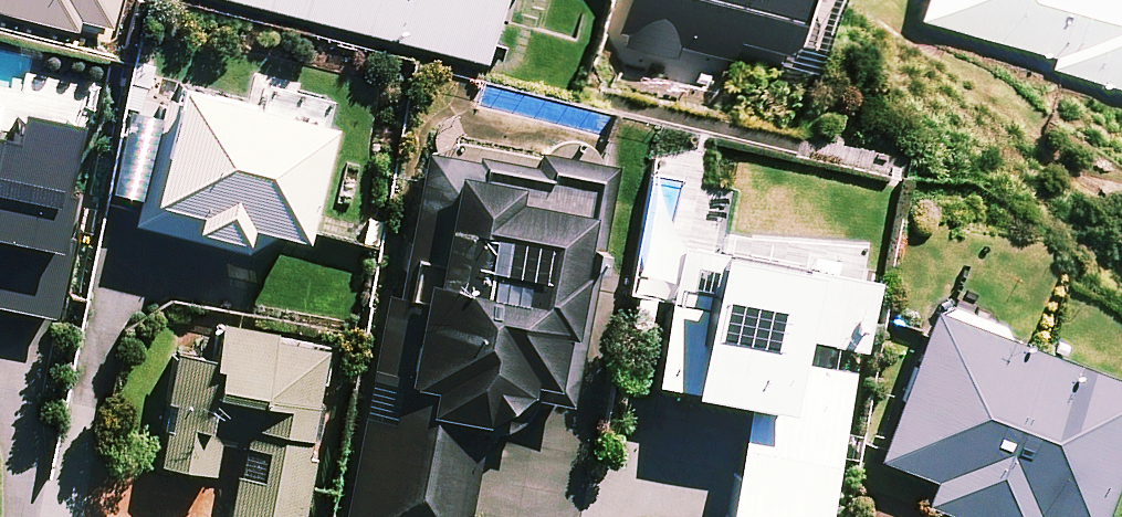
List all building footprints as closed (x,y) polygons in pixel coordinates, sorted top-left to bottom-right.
[(109,40),(119,0),(0,0),(0,13),(109,40)] [(485,64),(501,0),(228,0),(485,64)] [(598,57),(670,74),(675,53),(725,65),(730,45),(768,55),(763,75),(818,88),(839,0),(612,0),(598,57)] [(931,19),(1062,53),(1058,65),(1121,82),(1121,0),(936,0),(931,19)] [(329,125),(170,85),(135,227),(199,243),(202,232),(241,241),(245,225),(301,238),(329,125)] [(16,118),(6,161),(0,160),(0,316),(64,327),(76,261),(57,242),(51,190),(66,130),(16,118)] [(467,161),(421,152),(399,271),(390,269),(343,516),(467,516),(486,418),(512,399),(543,404),(568,409),(613,169),(470,142),(467,161)] [(657,181),(637,293),(670,299),(654,387),(749,404),(728,516),(825,516),(850,374),(795,364),(799,339),(862,351),(874,283),(707,253),(718,192),(657,181)] [(934,314),(878,461),(936,482),(927,506),(956,516),(1105,516),(1121,472),(1121,385),(934,314)] [(179,325),(160,467),(214,474),(218,443),(234,445),(224,516),(300,516),(324,344),(179,325)]
